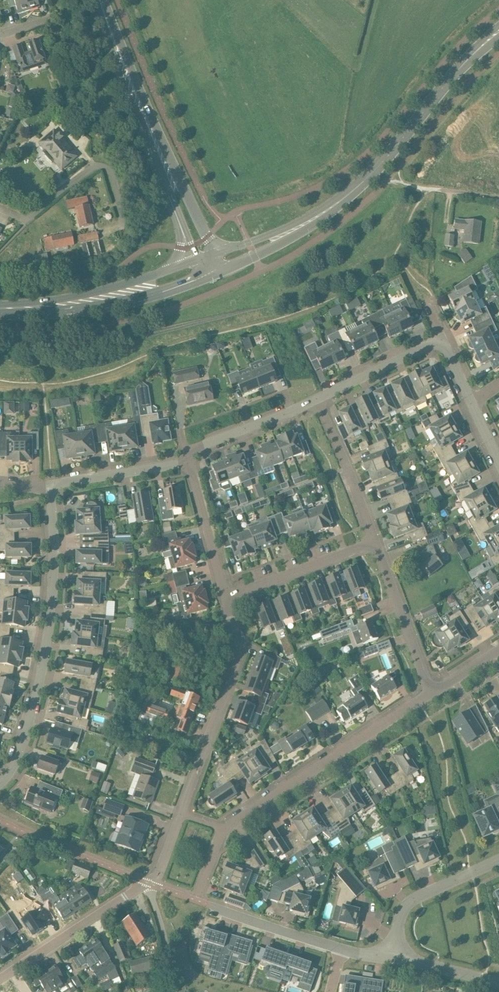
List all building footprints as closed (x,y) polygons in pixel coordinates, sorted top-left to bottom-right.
[(29,11),(26,0),(8,0),(10,6),(16,4),(19,15),(29,11)] [(29,11),(40,8),(37,0),(26,0),(29,11)] [(46,64),(39,41),(29,44),(32,52),(24,54),(21,45),(13,48),(21,72),(46,64)] [(8,84),(6,92),(13,94),(15,86),(8,84)] [(21,96),(12,93),(9,107),(17,109),(21,96)] [(39,144),(45,151),(43,153),(52,163),(54,162),(61,170),(76,157),(63,141),(64,140),(60,134),(58,136),(54,131),(39,144)] [(87,197),(66,202),(67,210),(75,208),(80,228),(94,225),(89,203),(87,197)] [(481,223),(456,220),(455,229),(465,230),(464,243),(479,244),(481,223)] [(99,240),(97,231),(78,236),(79,244),(99,240)] [(34,238),(30,238),(30,239),(34,238),(37,249),(40,249),(42,257),(54,254),(54,256),(57,255),(59,264),(73,261),(68,235),(56,238),(56,239),(52,240),(51,234),(34,238)] [(455,236),(446,235),(445,247),(453,248),(455,236)] [(109,239),(80,246),(82,258),(112,251),(109,239)] [(473,258),(465,249),(458,254),(465,264),(473,258)] [(487,265),(482,268),(489,282),(495,278),(487,265)] [(456,311),(475,302),(471,294),(478,290),(472,277),(459,285),(462,292),(449,298),(450,301),(448,302),(452,310),(454,309),(455,312),(456,312),(456,311)] [(400,303),(389,309),(392,315),(395,322),(401,333),(412,328),(407,316),(413,313),(418,311),(414,303),(411,298),(411,296),(406,298),(405,299),(406,300),(400,303)] [(349,310),(360,304),(357,298),(346,303),(349,310)] [(479,311),(475,302),(456,311),(456,312),(458,316),(455,318),(457,320),(458,321),(461,322),(462,324),(474,319),(478,326),(492,320),(486,308),(479,311)] [(382,311),(372,316),(378,328),(383,325),(390,339),(401,333),(392,315),(386,318),(382,311)] [(378,328),(372,316),(361,321),(364,326),(358,329),(367,348),(378,342),(372,331),(378,328)] [(475,352),(494,344),(490,335),(497,331),(492,320),(478,326),(481,333),(469,339),(470,342),(470,343),(469,343),(469,344),(469,345),(469,346),(469,347),(470,348),(470,349),(471,349),(471,350),(472,350),(473,350),(474,350),(475,352)] [(345,329),(338,332),(344,344),(350,341),(356,353),(367,348),(358,329),(347,334),(345,329)] [(344,344),(338,332),(328,337),(331,344),(325,347),(334,366),(345,360),(338,347),(344,344)] [(253,348),(249,338),(242,341),(246,351),(253,348)] [(323,371),(334,366),(325,347),(319,350),(315,343),(304,348),(311,363),(317,360),(323,371)] [(494,344),(475,352),(477,356),(476,356),(476,357),(475,357),(475,358),(475,359),(475,360),(476,360),(476,361),(476,362),(477,362),(478,362),(478,363),(479,363),(480,363),(481,366),(494,360),(498,369),(498,368),(498,352),(494,344)] [(274,376),(280,374),(273,358),(263,362),(265,367),(252,372),(253,374),(259,389),(276,383),(274,376)] [(199,380),(196,369),(181,372),(173,374),(176,385),(199,380)] [(421,374),(431,394),(430,394),(432,397),(445,391),(450,388),(445,377),(440,380),(437,376),(436,377),(432,369),(421,374)] [(259,389),(253,374),(241,379),(238,372),(228,376),(232,388),(239,386),(242,396),(259,389)] [(413,403),(414,407),(415,408),(427,403),(425,397),(430,394),(431,394),(421,374),(420,372),(418,374),(417,373),(416,373),(415,373),(414,373),(414,374),(413,374),(412,375),(412,376),(412,377),(410,378),(414,387),(413,388),(414,392),(409,394),(413,403)] [(395,397),(390,400),(395,411),(395,412),(396,415),(405,411),(414,407),(413,403),(409,394),(403,381),(392,386),(395,393),(394,393),(395,397)] [(137,390),(141,418),(143,432),(143,434),(151,433),(153,443),(154,443),(154,445),(162,444),(162,442),(170,441),(168,423),(159,424),(158,414),(149,416),(147,408),(151,407),(148,387),(142,382),(137,390)] [(213,401),(209,384),(184,389),(188,406),(213,401)] [(390,414),(395,412),(395,411),(390,400),(385,390),(383,391),(382,390),(381,390),(380,390),(379,390),(379,391),(378,391),(377,392),(376,393),(376,394),(374,395),(379,405),(378,405),(379,409),(374,412),(377,420),(379,426),(391,420),(390,414)] [(367,425),(377,420),(374,412),(367,398),(356,404),(359,410),(358,410),(359,415),(354,417),(360,430),(360,431),(361,432),(369,428),(367,425)] [(2,414),(13,414),(14,403),(2,403),(2,414)] [(29,403),(20,403),(20,412),(30,412),(29,404),(29,403)] [(360,430),(354,417),(350,409),(348,410),(347,410),(346,409),(345,409),(344,410),(343,410),(343,411),(342,411),(342,412),(341,413),(339,414),(344,424),(343,424),(344,428),(349,439),(354,437),(353,434),(360,431),(360,430)] [(435,439),(458,426),(457,424),(455,422),(453,421),(451,420),(449,417),(443,421),(442,420),(438,421),(435,415),(421,422),(426,431),(430,429),(435,439)] [(120,429),(124,455),(132,451),(132,449),(138,448),(135,433),(143,432),(141,418),(128,420),(126,428),(120,429)] [(116,454),(124,455),(120,429),(114,430),(110,423),(98,425),(100,439),(107,438),(110,453),(115,452),(116,454)] [(92,440),(100,439),(98,425),(85,427),(84,435),(77,436),(82,462),(89,458),(89,456),(95,455),(92,440)] [(433,449),(439,460),(453,452),(450,447),(453,444),(453,443),(461,438),(459,435),(460,433),(460,431),(459,428),(458,426),(435,439),(438,444),(433,449)] [(82,462),(77,436),(71,437),(67,430),(55,432),(57,446),(65,445),(67,460),(73,459),(73,461),(82,462)] [(285,436),(293,458),(303,454),(304,458),(311,455),(306,441),(300,444),(295,432),(285,436)] [(13,464),(20,464),(20,439),(13,439),(11,433),(1,433),(0,447),(8,447),(8,462),(13,461),(13,464)] [(26,439),(20,439),(20,464),(26,463),(26,461),(32,461),(31,447),(39,447),(39,433),(28,433),(26,439)] [(283,461),(293,458),(285,436),(278,439),(279,443),(276,444),(277,446),(277,445),(283,461)] [(366,472),(368,472),(389,464),(387,458),(392,454),(386,439),(372,446),(375,454),(372,456),(372,457),(362,461),(363,463),(362,465),(362,466),(362,467),(363,469),(364,469),(365,470),(366,472)] [(284,463),(283,461),(277,445),(277,446),(271,447),(270,444),(265,445),(273,467),(284,463)] [(275,471),(273,467),(265,445),(261,447),(262,451),(256,453),(258,457),(251,459),(254,466),(258,478),(275,471)] [(453,452),(439,460),(449,477),(453,475),(452,475),(475,462),(474,460),(472,459),(470,457),(468,456),(467,453),(460,457),(460,456),(456,457),(453,452)] [(236,454),(231,456),(239,477),(241,484),(258,478),(254,466),(247,469),(243,456),(237,458),(236,454)] [(229,481),(239,477),(231,456),(226,458),(228,462),(222,463),(229,481)] [(450,485),(456,496),(470,488),(467,483),(470,480),(470,479),(478,474),(477,472),(477,469),(477,467),(476,464),(475,462),(452,475),(453,475),(455,480),(450,485)] [(231,489),(228,481),(229,481),(222,463),(212,467),(213,471),(209,472),(212,480),(209,481),(213,492),(221,489),(225,491),(231,489)] [(385,487),(400,481),(397,473),(393,474),(389,464),(368,472),(373,483),(378,481),(379,482),(383,481),(385,487)] [(400,481),(385,487),(377,490),(378,492),(378,493),(377,494),(378,496),(378,497),(379,498),(381,498),(382,501),(388,498),(389,499),(393,499),(395,504),(410,498),(407,490),(404,491),(400,481)] [(180,500),(178,488),(164,491),(166,502),(159,503),(162,521),(174,519),(172,510),(182,509),(181,507),(182,505),(182,501),(180,500)] [(436,502),(442,499),(437,488),(430,491),(436,502)] [(464,501),(470,511),(493,498),(491,496),(490,495),(488,493),(486,492),(484,490),(478,493),(477,492),(473,493),(470,488),(456,496),(461,503),(464,501)] [(127,512),(128,520),(128,522),(136,521),(137,524),(153,521),(149,493),(132,496),(135,511),(127,512)] [(394,513),(387,516),(392,527),(412,519),(411,516),(413,516),(410,508),(413,506),(410,498),(409,499),(395,504),(397,510),(394,512),(394,513)] [(493,498),(470,511),(473,517),(468,521),(474,532),(488,524),(485,519),(488,516),(487,515),(496,510),(494,508),(494,505),(494,503),(494,501),(493,498)] [(77,512),(78,523),(78,524),(100,522),(99,510),(99,509),(98,507),(97,506),(96,505),(95,504),(94,503),(93,503),(91,502),(90,503),(88,503),(87,503),(87,508),(84,509),(84,511),(77,512)] [(325,507),(315,511),(322,532),(333,528),(331,522),(336,521),(329,504),(324,505),(325,507)] [(128,520),(127,512),(126,505),(118,507),(120,521),(128,520)] [(297,510),(292,512),(294,517),(298,527),(302,538),(306,536),(305,532),(310,531),(310,530),(305,515),(305,514),(304,513),(303,508),(297,510)] [(315,511),(305,514),(305,515),(310,530),(310,531),(311,532),(314,531),(315,535),(322,532),(315,511)] [(14,538),(13,532),(16,532),(20,531),(20,530),(30,529),(29,517),(29,516),(29,515),(28,514),(27,514),(27,513),(26,513),(25,513),(24,513),(23,513),(13,516),(13,518),(5,518),(6,525),(0,526),(0,538),(14,538)] [(282,514),(275,516),(282,536),(288,534),(290,538),(295,536),(297,540),(302,538),(294,517),(284,520),(282,514)] [(282,536),(275,516),(268,519),(269,524),(260,527),(259,527),(267,548),(272,547),(270,543),(276,541),(275,538),(282,536)] [(392,527),(390,528),(391,530),(390,531),(390,532),(390,533),(390,534),(391,535),(392,536),(393,537),(394,539),(404,535),(405,536),(409,535),(412,542),(428,536),(423,524),(415,525),(412,519),(392,527)] [(78,523),(76,524),(76,536),(87,535),(87,536),(91,537),(94,537),(95,543),(109,543),(108,532),(108,528),(100,529),(100,522),(78,524),(78,523)] [(256,548),(261,546),(262,550),(267,548),(259,527),(260,527),(258,522),(247,526),(249,531),(256,548)] [(474,532),(480,542),(486,541),(489,546),(498,541),(498,527),(495,529),(494,528),(490,529),(488,524),(474,532)] [(240,536),(247,557),(255,555),(253,551),(257,550),(256,548),(249,531),(249,533),(240,536)] [(177,539),(176,532),(162,535),(164,543),(177,539)] [(444,541),(441,532),(426,538),(429,546),(421,553),(423,556),(417,562),(429,578),(442,567),(434,557),(433,557),(432,555),(435,553),(433,545),(444,541)] [(247,557),(240,536),(230,540),(228,535),(221,538),(225,549),(232,547),(237,561),(247,557)] [(14,538),(0,538),(0,551),(7,551),(7,558),(13,558),(13,560),(21,560),(21,558),(31,558),(31,555),(32,554),(32,553),(32,552),(32,551),(32,550),(31,549),(31,548),(31,546),(21,546),(21,545),(17,544),(14,544),(14,538)] [(177,539),(164,543),(165,547),(166,552),(171,551),(173,557),(194,552),(192,545),(190,546),(189,541),(179,543),(177,539)] [(489,546),(495,556),(490,559),(495,568),(498,565),(498,541),(489,546)] [(109,543),(95,543),(95,550),(92,550),(88,551),(88,553),(77,552),(77,564),(87,564),(87,566),(94,567),(94,565),(101,565),(101,553),(109,554),(109,543)] [(196,558),(194,552),(173,557),(168,558),(171,570),(195,564),(194,559),(196,558)] [(470,567),(467,569),(472,579),(476,577),(470,567)] [(352,593),(353,592),(364,588),(356,569),(345,573),(349,585),(352,593)] [(172,575),(174,582),(188,578),(186,571),(172,575)] [(13,594),(13,588),(16,588),(20,588),(20,586),(30,587),(30,584),(31,584),(31,583),(32,582),(32,581),(32,580),(32,579),(31,578),(30,577),(30,575),(20,574),(21,572),(13,572),(13,574),(6,574),(6,581),(0,581),(0,593),(13,594)] [(92,573),(89,573),(89,579),(85,580),(85,581),(78,581),(77,593),(99,595),(100,583),(106,583),(107,573),(92,573)] [(338,575),(336,576),(335,573),(330,576),(331,578),(327,580),(332,592),(334,599),(335,599),(341,597),(343,602),(355,598),(353,592),(352,593),(349,585),(343,588),(338,575)] [(177,593),(170,595),(173,604),(173,607),(177,606),(206,598),(205,592),(203,592),(201,587),(187,591),(186,586),(190,585),(188,578),(174,582),(176,589),(177,593)] [(334,599),(332,592),(325,595),(321,582),(309,587),(315,601),(318,610),(319,609),(329,605),(330,607),(337,604),(335,599),(334,599)] [(481,598),(484,603),(496,621),(497,623),(498,622),(498,587),(498,586),(487,594),(481,598)] [(300,615),(311,611),(313,616),(320,613),(319,609),(318,610),(315,601),(308,603),(304,591),(292,595),(297,608),(300,615)] [(0,593),(0,613),(4,613),(28,615),(28,609),(26,609),(27,603),(19,602),(19,601),(15,600),(12,599),(13,594),(0,593)] [(92,608),(92,615),(106,616),(107,602),(99,601),(99,595),(77,593),(75,593),(75,595),(75,596),(74,597),(73,598),(73,599),(73,600),(74,601),(74,602),(75,602),(75,605),(85,606),(85,607),(89,608),(92,608)] [(452,596),(446,600),(448,604),(451,604),(455,602),(452,596)] [(206,598),(177,606),(180,618),(183,617),(184,621),(192,619),(191,615),(207,610),(206,605),(208,604),(206,598)] [(300,615),(297,608),(291,610),(286,598),(274,602),(279,614),(282,622),(283,621),(293,618),(295,623),(302,620),(300,615)] [(486,628),(496,621),(484,603),(474,609),(472,606),(464,611),(472,624),(478,620),(481,623),(482,622),(486,628)] [(285,628),(283,621),(282,622),(279,614),(273,617),(268,604),(257,609),(264,629),(275,624),(278,631),(285,628)] [(374,612),(371,604),(359,609),(361,617),(374,612)] [(437,614),(433,607),(421,613),(424,620),(437,614)] [(451,624),(446,628),(457,646),(458,648),(468,641),(463,632),(464,632),(462,628),(468,624),(460,611),(449,618),(451,624)] [(4,613),(3,624),(0,624),(0,632),(9,633),(9,628),(12,628),(16,627),(17,626),(24,627),(25,621),(27,621),(28,615),(4,613)] [(105,626),(106,616),(92,615),(91,622),(88,621),(84,622),(84,623),(77,622),(75,634),(97,637),(99,625),(105,626)] [(354,627),(352,620),(338,625),(341,633),(351,629),(357,647),(378,639),(371,621),(354,627)] [(447,653),(457,646),(446,628),(435,634),(434,635),(433,637),(432,638),(432,639),(432,641),(432,643),(432,644),(433,645),(434,647),(435,648),(439,645),(442,648),(444,647),(447,653)] [(329,629),(320,632),(323,639),(332,636),(329,629)] [(0,632),(0,641),(0,643),(0,652),(22,656),(23,650),(21,650),(22,644),(14,642),(15,641),(11,639),(8,639),(9,633),(0,632)] [(73,634),(72,646),(83,647),(82,648),(86,650),(89,650),(88,657),(102,659),(104,649),(105,638),(97,637),(75,634),(73,634)] [(287,638),(280,641),(286,656),(293,653),(287,638)] [(379,653),(376,645),(362,651),(365,658),(379,653)] [(2,673),(3,667),(6,668),(10,667),(10,666),(18,667),(19,661),(21,662),(22,656),(0,652),(0,673),(2,673)] [(257,657),(251,674),(266,680),(271,667),(278,670),(282,659),(270,653),(267,661),(257,657)] [(83,679),(81,685),(95,689),(98,676),(96,674),(90,673),(91,666),(85,665),(85,663),(78,661),(78,663),(68,662),(66,673),(76,675),(76,677),(80,678),(83,679)] [(186,669),(167,662),(166,666),(169,667),(168,672),(169,673),(167,678),(171,680),(180,684),(186,669)] [(396,677),(394,672),(388,676),(371,687),(380,700),(397,689),(391,680),(396,677)] [(262,692),(266,680),(251,674),(245,691),(255,695),(253,701),(265,705),(269,695),(262,692)] [(343,706),(344,707),(337,712),(344,722),(351,718),(351,719),(368,708),(358,693),(364,689),(363,687),(358,675),(349,681),(355,689),(351,691),(356,697),(343,706)] [(13,695),(15,691),(12,690),(14,683),(0,679),(0,691),(13,695)] [(84,708),(90,710),(95,689),(81,685),(80,692),(77,691),(73,691),(72,692),(66,691),(63,702),(63,703),(84,708)] [(175,704),(179,706),(179,705),(195,712),(200,698),(173,688),(170,696),(177,699),(175,704)] [(11,704),(13,695),(0,691),(0,701),(11,704)] [(323,701),(321,697),(314,701),(317,705),(305,712),(312,722),(330,711),(323,701)] [(484,706),(489,714),(488,715),(496,728),(498,733),(498,732),(498,702),(497,698),(491,702),(490,701),(486,703),(486,705),(484,706)] [(5,714),(7,707),(10,708),(11,704),(0,701),(0,713),(5,714)] [(239,702),(232,720),(248,725),(252,712),(261,716),(263,712),(268,714),(271,708),(265,706),(265,705),(253,701),(251,707),(239,702)] [(73,727),(83,730),(86,731),(89,721),(81,719),(84,708),(63,703),(63,702),(61,702),(60,704),(59,705),(58,706),(57,707),(57,708),(57,709),(58,710),(58,711),(58,713),(68,716),(67,719),(74,720),(73,727)] [(169,712),(149,705),(146,714),(166,721),(169,712)] [(179,705),(179,706),(174,718),(181,720),(177,731),(187,734),(195,712),(179,705)] [(474,721),(469,712),(453,722),(468,744),(466,742),(478,735),(479,737),(489,731),(481,716),(474,721)] [(83,730),(73,727),(64,724),(62,732),(52,729),(47,743),(68,749),(71,742),(78,744),(83,730)] [(238,725),(237,726),(234,725),(232,730),(236,731),(235,732),(244,735),(247,728),(238,725)] [(285,739),(279,743),(286,756),(293,752),(307,744),(314,739),(310,733),(306,726),(298,731),(300,734),(287,741),(285,739)] [(253,753),(247,757),(261,779),(266,776),(267,775),(266,773),(270,771),(262,759),(272,753),(264,740),(251,748),(253,753)] [(128,753),(122,746),(116,751),(122,758),(128,753)] [(394,776),(402,788),(414,781),(412,774),(417,771),(413,765),(415,764),(411,753),(410,752),(409,751),(408,750),(407,750),(406,750),(405,750),(405,751),(404,751),(394,757),(399,766),(398,766),(399,770),(401,772),(394,776)] [(65,759),(54,755),(52,761),(42,757),(38,769),(55,775),(59,763),(63,765),(65,759)] [(256,782),(261,779),(247,757),(241,761),(237,758),(226,765),(234,778),(242,772),(250,784),(254,781),(255,783),(256,782)] [(156,766),(136,759),(131,772),(141,776),(133,798),(150,804),(158,782),(149,779),(151,773),(153,774),(156,766)] [(107,766),(93,761),(91,768),(105,772),(107,766)] [(227,782),(234,778),(226,765),(218,770),(223,778),(219,781),(224,788),(209,797),(210,799),(209,800),(209,801),(208,802),(208,803),(209,804),(209,805),(210,806),(211,807),(212,807),(213,807),(214,807),(215,807),(215,806),(216,808),(225,802),(226,804),(233,800),(231,798),(236,795),(227,782)] [(402,788),(394,776),(388,780),(386,778),(383,775),(382,776),(376,767),(374,768),(373,768),(372,767),(371,768),(370,768),(369,769),(368,770),(368,771),(368,772),(366,773),(371,782),(370,783),(374,789),(376,788),(379,793),(384,790),(391,796),(402,788)] [(101,775),(92,771),(89,780),(97,783),(101,775)] [(111,784),(105,782),(101,792),(108,794),(111,784)] [(493,785),(498,796),(484,802),(488,810),(474,816),(484,838),(493,834),(494,835),(498,833),(498,831),(498,827),(495,818),(498,816),(498,783),(493,785)] [(62,791),(47,785),(45,793),(31,788),(26,801),(34,804),(33,808),(39,810),(40,809),(51,813),(56,799),(59,800),(62,791)] [(340,792),(354,814),(360,810),(364,813),(376,806),(367,793),(359,799),(351,787),(346,790),(345,789),(340,792)] [(354,814),(340,792),(335,795),(336,797),(331,800),(339,812),(331,817),(340,832),(351,825),(348,818),(354,814)] [(93,802),(84,799),(80,809),(89,812),(93,802)] [(107,800),(104,809),(116,814),(121,816),(124,806),(107,800)] [(307,811),(302,814),(316,836),(322,832),(330,839),(340,832),(331,817),(324,821),(323,820),(321,821),(313,809),(310,812),(309,810),(307,811)] [(316,836),(302,814),(296,818),(297,820),(293,822),(301,834),(293,839),(301,852),(304,857),(311,853),(307,848),(312,845),(310,840),(316,836)] [(148,825),(126,817),(116,844),(138,852),(148,825)] [(382,828),(384,841),(395,839),(393,827),(382,828)] [(290,859),(301,852),(293,839),(286,843),(285,842),(283,843),(275,831),(265,838),(270,845),(268,846),(268,847),(268,849),(268,850),(270,851),(271,852),(273,852),(274,852),(278,858),(284,854),(290,859)] [(404,837),(393,842),(406,870),(414,866),(413,863),(422,859),(425,865),(430,862),(432,865),(439,861),(438,859),(439,858),(430,839),(415,842),(414,840),(407,844),(404,837)] [(397,874),(406,870),(393,842),(382,847),(385,854),(378,857),(379,858),(367,869),(375,888),(376,887),(378,890),(385,886),(384,884),(390,881),(387,876),(396,871),(397,874)] [(224,876),(226,877),(226,876),(247,884),(251,873),(250,873),(260,867),(261,868),(267,864),(258,849),(251,854),(254,858),(247,862),(245,868),(242,867),(238,866),(237,868),(229,865),(228,867),(226,868),(225,869),(225,870),(224,871),(225,872),(225,874),(224,876)] [(336,854),(333,862),(338,863),(343,870),(337,875),(343,882),(338,886),(341,890),(337,906),(342,908),(339,923),(347,924),(346,927),(357,930),(359,918),(357,917),(359,911),(348,908),(350,900),(357,894),(359,896),(366,890),(347,867),(336,854)] [(91,869),(76,863),(72,874),(88,879),(91,869)] [(270,893),(268,899),(278,903),(278,901),(292,904),(290,911),(297,912),(296,915),(308,918),(310,907),(308,907),(310,899),(301,897),(303,891),(299,884),(300,884),(299,883),(312,877),(312,876),(317,874),(313,865),(295,874),(273,886),(270,893)] [(19,873),(13,877),(17,884),(24,879),(19,873)] [(226,876),(226,877),(222,888),(228,890),(227,893),(228,895),(225,903),(244,909),(247,900),(243,895),(247,884),(226,876)] [(24,880),(17,885),(20,889),(27,884),(24,880)] [(80,884),(58,898),(64,908),(70,904),(75,913),(92,902),(83,889),(80,884)] [(39,896),(40,895),(46,891),(43,885),(35,890),(39,896)] [(46,891),(40,895),(44,902),(46,900),(47,902),(49,901),(54,909),(56,908),(63,920),(75,913),(70,904),(64,908),(58,898),(51,887),(46,891)] [(20,894),(27,909),(36,905),(29,890),(20,894)] [(34,912),(22,920),(27,929),(28,929),(33,936),(37,933),(38,934),(43,930),(43,929),(45,928),(42,924),(48,921),(42,912),(40,909),(35,913),(34,912)] [(2,956),(2,957),(9,952),(9,951),(16,946),(10,936),(18,931),(7,915),(0,920),(0,923),(4,930),(0,933),(0,957),(2,956)] [(137,916),(134,915),(122,923),(137,946),(151,938),(137,916)] [(203,927),(199,941),(203,942),(200,953),(212,957),(208,970),(216,973),(228,934),(203,927)] [(228,934),(216,973),(226,976),(231,959),(232,954),(240,956),(238,961),(246,964),(253,942),(240,938),(239,940),(234,939),(235,937),(228,934)] [(97,940),(88,945),(107,975),(110,980),(110,981),(119,977),(115,969),(104,952),(105,951),(97,940)] [(129,959),(122,942),(114,946),(121,962),(129,959)] [(78,968),(87,963),(99,980),(107,975),(88,945),(79,951),(82,955),(73,960),(78,968)] [(266,948),(262,962),(272,966),(270,971),(283,976),(281,982),(282,980),(290,957),(291,957),(291,955),(279,951),(278,953),(266,948)] [(156,969),(153,957),(130,963),(133,976),(156,969)] [(282,980),(290,983),(293,975),(302,978),(301,983),(311,987),(309,991),(310,991),(312,987),(317,971),(310,968),(311,964),(291,957),(290,957),(282,980)] [(46,972),(59,991),(71,991),(65,982),(62,977),(55,966),(46,972)] [(46,972),(32,981),(37,987),(42,984),(45,990),(46,989),(47,991),(59,991),(46,972)] [(344,991),(382,991),(384,981),(362,978),(361,987),(345,984),(344,991)] [(110,980),(101,984),(103,989),(112,985),(110,981),(110,980)] [(128,980),(121,983),(124,991),(131,991),(130,990),(132,989),(128,980)] [(149,984),(135,988),(136,991),(137,991),(151,988),(149,984)]
